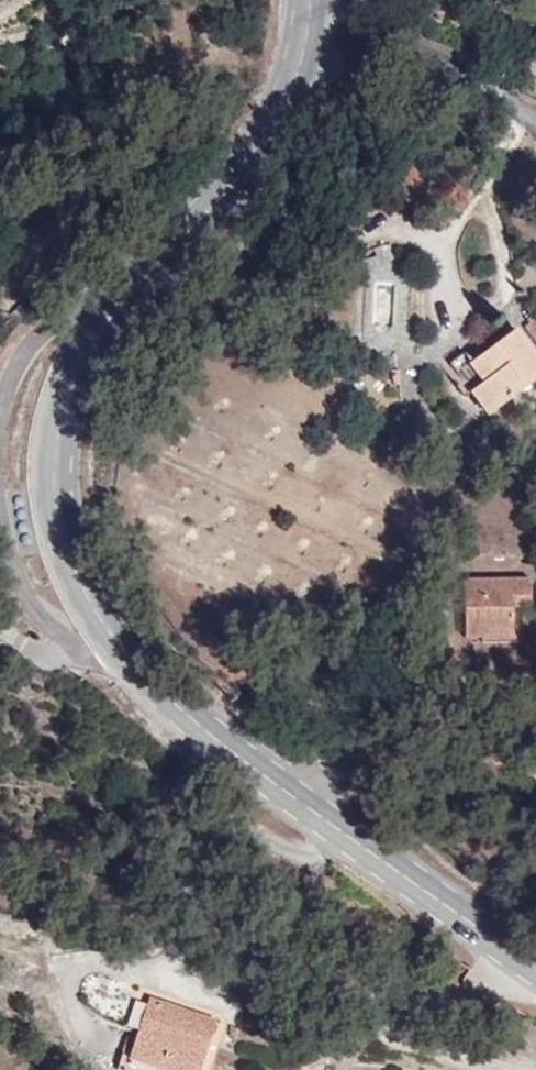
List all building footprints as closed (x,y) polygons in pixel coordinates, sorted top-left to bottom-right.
[(534,318),(519,328),(535,351),(535,321),(534,318)] [(535,384),(535,361),(517,336),(474,369),(487,386),(473,396),(491,419),(535,384)] [(449,361),(457,385),(470,380),(463,357),(449,361)] [(519,597),(473,587),(475,647),(522,645),(519,597)] [(223,1033),(153,1012),(136,1069),(211,1069),(223,1033)]
